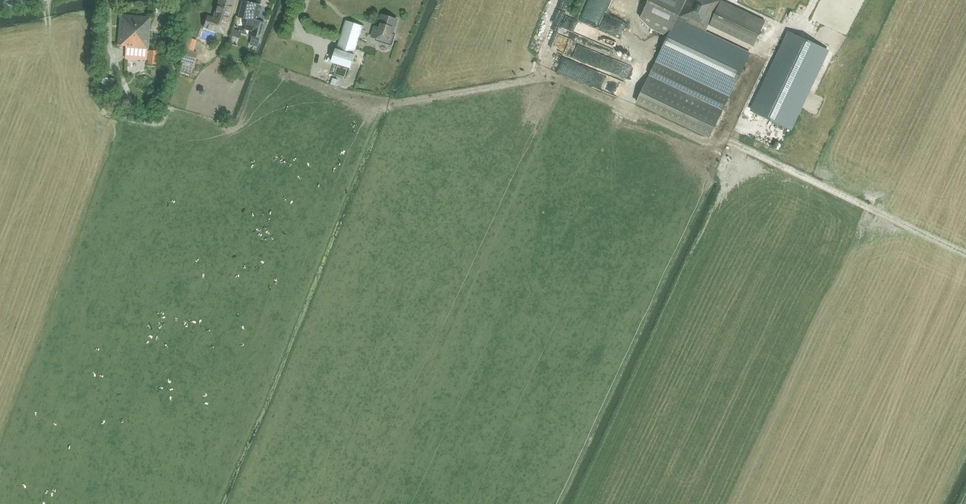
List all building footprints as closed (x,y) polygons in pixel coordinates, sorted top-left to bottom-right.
[(202,29),(204,29),(203,33),(205,35),(212,38),(214,37),(216,33),(223,35),(234,0),(218,0),(214,14),(207,12),(202,29)] [(614,3),(615,1),(612,0),(611,0),(609,9),(605,8),(602,19),(610,22),(612,17),(624,20),(627,6),(614,3)] [(640,18),(650,28),(667,36),(654,65),(729,100),(751,53),(706,31),(709,25),(754,47),(766,21),(721,0),(649,0),(640,18)] [(248,19),(246,26),(245,31),(252,33),(251,36),(260,38),(264,23),(257,21),(260,6),(243,1),(239,17),(248,19)] [(379,27),(375,26),(372,36),(378,38),(377,41),(392,45),(396,34),(393,33),(398,18),(383,14),(379,27)] [(147,61),(151,17),(120,15),(117,46),(119,46),(125,47),(125,59),(147,61)] [(331,63),(333,64),(351,69),(355,55),(355,54),(364,26),(346,20),(336,48),(331,63)] [(558,29),(554,43),(568,47),(572,32),(558,29)] [(790,33),(752,112),(789,130),(827,50),(790,33)] [(187,39),(180,63),(194,66),(197,53),(192,52),(195,42),(187,39)] [(629,74),(633,59),(593,47),(592,52),(599,55),(596,64),(629,74)] [(577,73),(581,57),(562,52),(558,69),(577,73)] [(729,100),(654,65),(649,75),(724,110),(729,100)] [(724,110),(649,75),(636,102),(710,138),(724,110)] [(113,80),(101,79),(100,92),(112,93),(113,80)]
